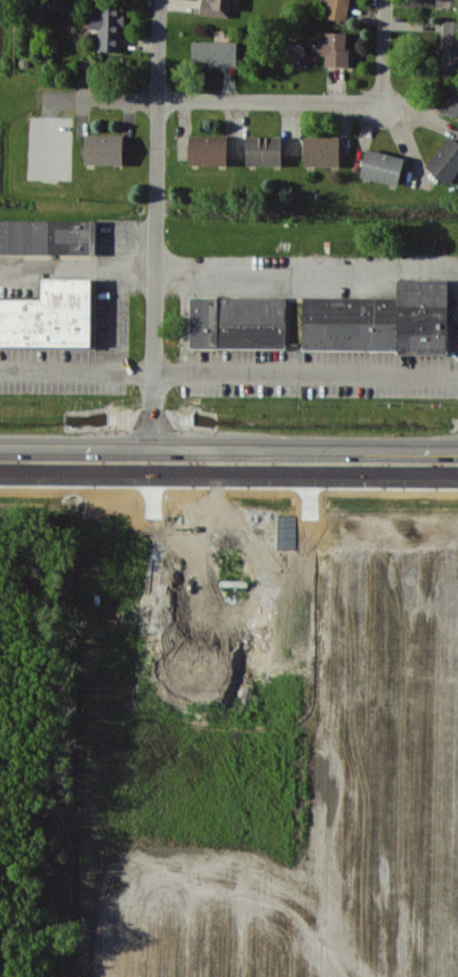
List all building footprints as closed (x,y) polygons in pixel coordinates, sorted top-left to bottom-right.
[(232,1),(236,1),(237,0),(202,0),(201,15),(230,17),(232,1)] [(351,0),(328,0),(325,17),(347,21),(351,0)] [(99,50),(120,51),(121,25),(125,25),(125,14),(119,14),(119,6),(100,6),(100,15),(85,15),(84,28),(99,28),(99,50)] [(444,21),(442,70),(457,71),(457,21),(444,21)] [(348,66),(349,32),(326,32),(326,40),(319,40),(319,55),(326,55),(326,66),(348,66)] [(237,41),(192,41),(192,62),(209,62),(209,66),(238,66),(237,41)] [(85,164),(124,165),(124,135),(86,135),(85,164)] [(190,164),(228,165),(228,136),(190,135),(190,164)] [(449,185),(457,173),(457,141),(452,135),(426,166),(449,185)] [(283,136),(248,136),(247,165),(282,166),(283,136)] [(340,166),(341,137),(305,136),(304,166),(340,166)] [(361,177),(399,186),(405,157),(368,148),(361,177)] [(96,255),(96,221),(0,220),(0,254),(96,255)] [(93,346),(93,279),(43,279),(43,299),(0,299),(0,346),(93,346)] [(286,349),(287,297),(191,296),(190,348),(286,349)] [(372,351),(374,299),(399,297),(403,351),(372,351)] [(450,353),(403,351),(399,297),(450,297),(450,353)]
